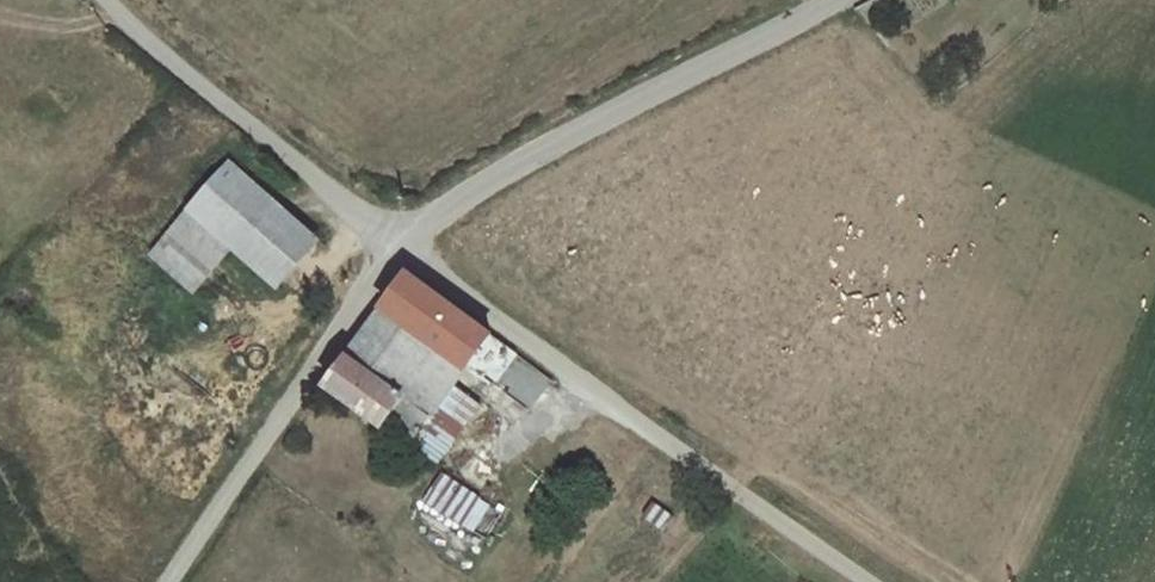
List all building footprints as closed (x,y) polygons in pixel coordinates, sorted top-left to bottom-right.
[(230,162),(149,255),(194,295),(234,250),(278,289),(320,241),(230,162)] [(467,368),(476,355),(491,334),(408,273),(383,307),(467,368)] [(467,368),(383,307),(347,356),(432,417),(455,386),(467,368)] [(455,386),(432,417),(347,356),(326,384),(411,445),(413,443),(417,436),(446,456),(482,405),(455,386)] [(417,436),(413,443),(441,463),(446,456),(417,436)] [(443,473),(425,501),(473,532),(490,505),(443,473)] [(653,502),(644,516),(665,531),(675,518),(653,502)]
